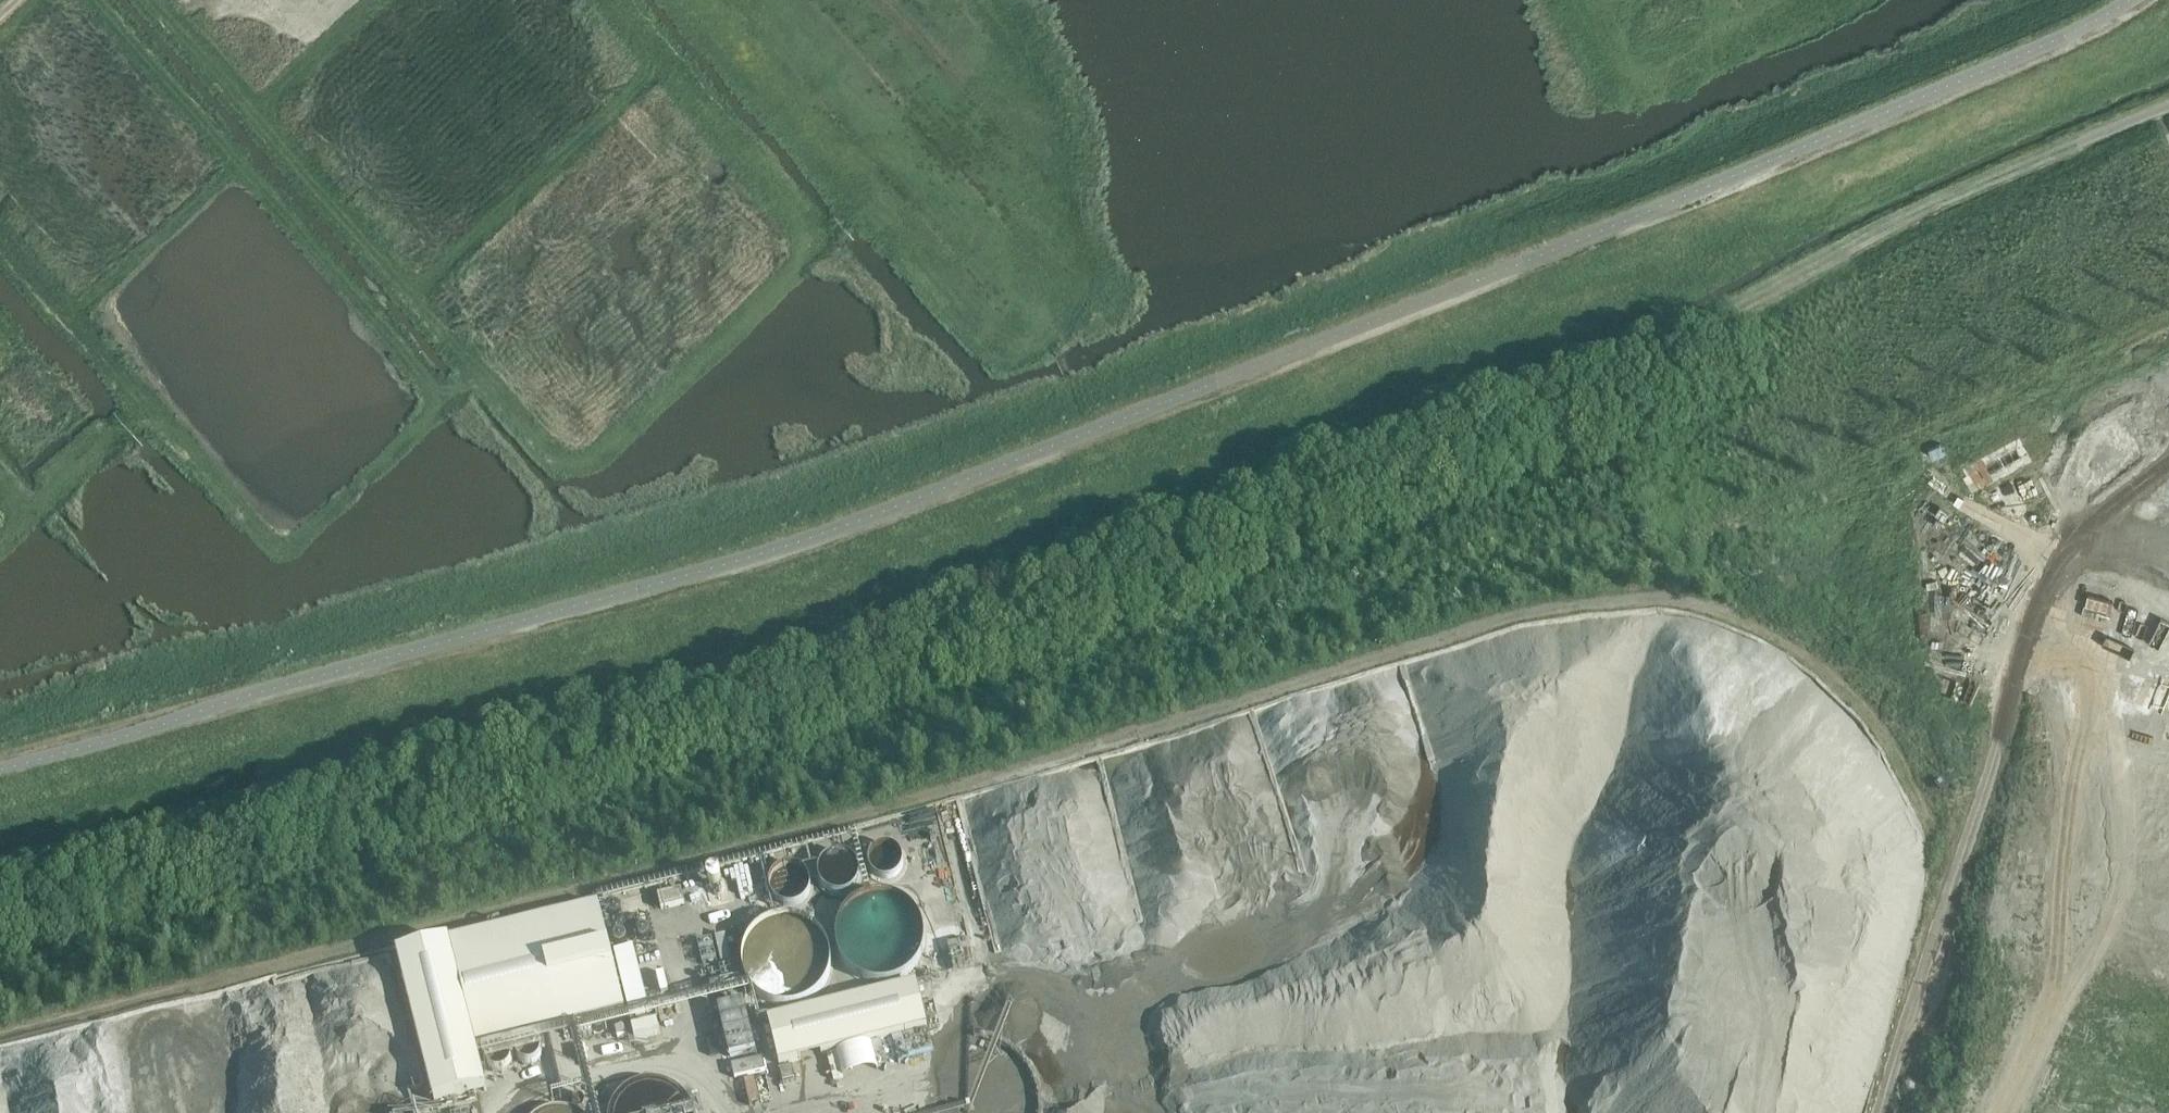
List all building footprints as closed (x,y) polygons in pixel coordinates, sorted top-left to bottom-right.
[(1939,440),(1928,445),(1933,457),(1944,452),(1939,440)] [(1943,774),(1935,782),(1942,788),(1949,781),(1943,774)] [(451,940),(477,1046),(624,1010),(598,904),(451,940)] [(938,925),(950,967),(976,960),(964,917),(938,925)] [(449,940),(398,953),(435,1102),(486,1089),(449,940)] [(633,949),(615,954),(629,1010),(647,1006),(633,949)] [(955,979),(978,977),(977,965),(954,966),(955,979)] [(769,1022),(779,1064),(927,1027),(916,985),(769,1022)] [(743,999),(717,1005),(729,1056),(755,1050),(743,999)] [(762,1059),(731,1067),(734,1078),(765,1070),(762,1059)]
